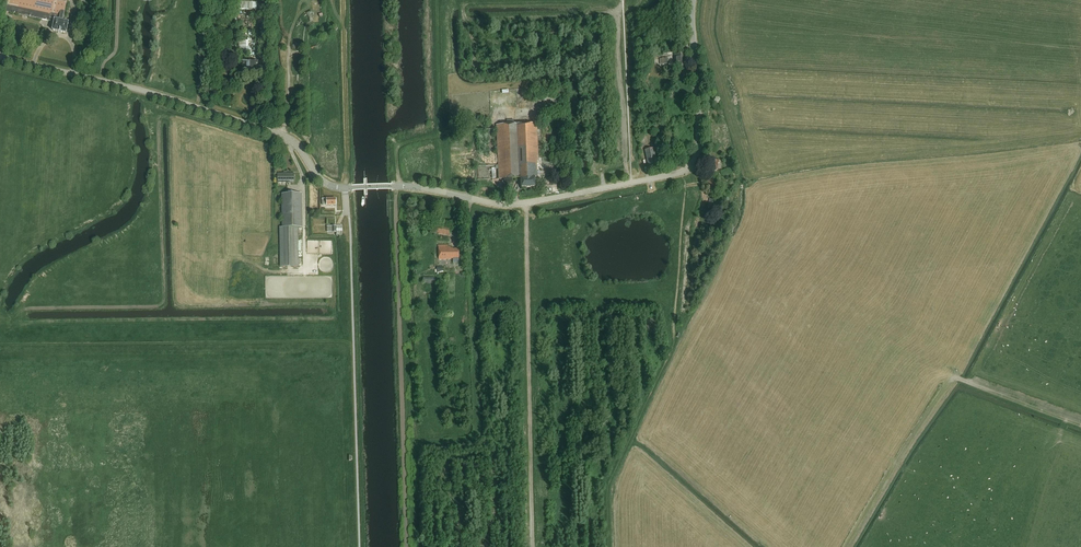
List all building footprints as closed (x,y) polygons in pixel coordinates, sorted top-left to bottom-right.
[(5,12),(51,22),(52,18),(55,19),(53,30),(67,33),(69,21),(64,20),(68,0),(8,0),(5,12)] [(675,66),(684,66),(684,54),(675,54),(675,66)] [(243,70),(255,70),(256,60),(243,60),(243,70)] [(537,164),(539,164),(537,123),(497,125),(499,179),(521,178),(521,187),(535,187),(535,177),(538,177),(537,164)] [(649,168),(657,166),(654,148),(645,150),(649,168)] [(718,163),(719,163),(719,160),(710,160),(710,169),(718,169),(718,163)] [(277,183),(295,182),(295,173),(277,174),(277,183)] [(715,187),(713,180),(706,181),(707,188),(708,188),(709,194),(715,193),(714,190),(713,187),(715,187)] [(280,266),(298,266),(298,227),(302,227),(302,194),(282,194),(282,227),(280,227),(280,266)] [(449,237),(449,227),(432,223),(430,232),(449,237)] [(343,236),(343,226),(328,226),(328,232),(337,232),(337,237),(343,236)] [(452,257),(459,257),(459,249),(452,249),(452,248),(448,248),(448,245),(439,245),(439,259),(448,259),(448,258),(452,258),(452,257)]
